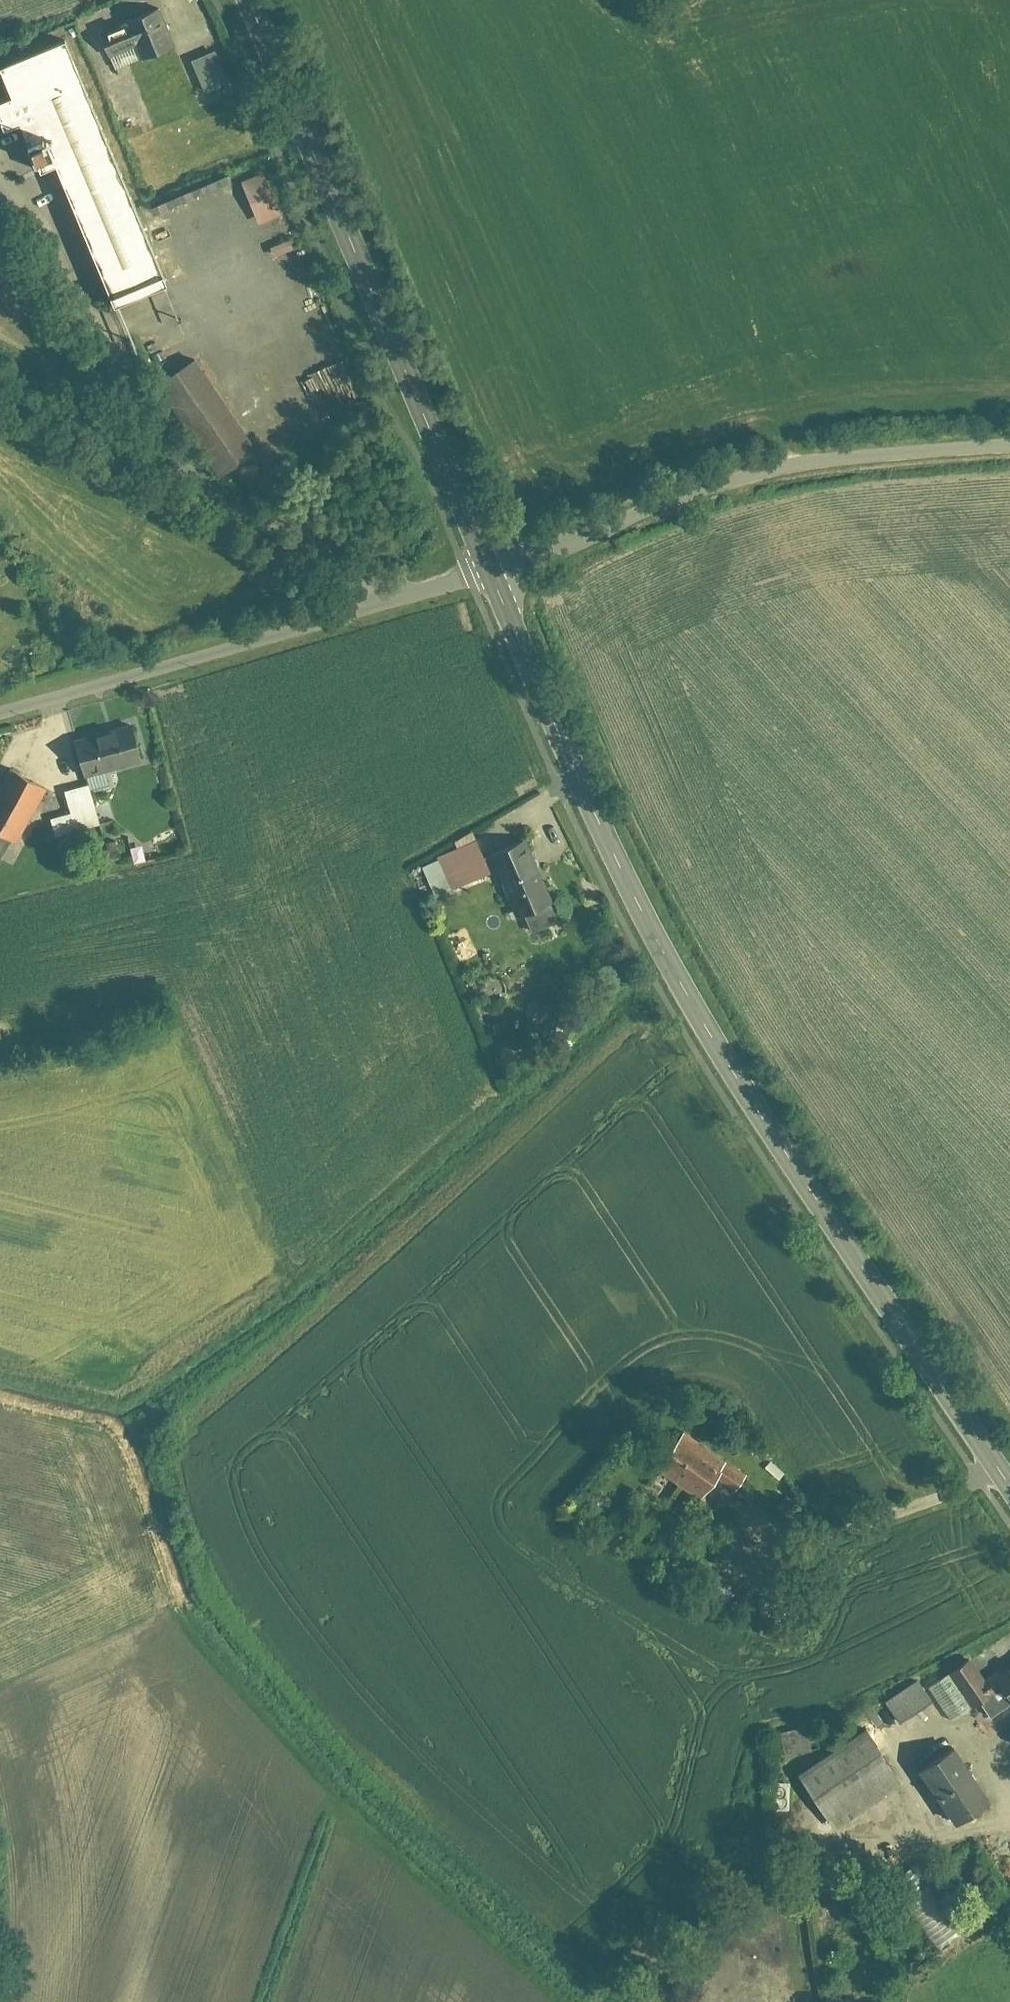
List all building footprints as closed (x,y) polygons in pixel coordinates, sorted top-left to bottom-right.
[(161,8),(105,31),(115,54),(142,42),(149,58),(177,46),(161,8)] [(67,44),(0,72),(0,77),(10,100),(0,104),(0,120),(5,133),(21,126),(41,175),(58,168),(115,305),(167,283),(67,44)] [(217,52),(193,62),(206,95),(231,84),(217,52)] [(163,213),(235,178),(228,163),(155,197),(163,213)] [(264,173),(242,182),(259,224),(281,215),(264,173)] [(252,452),(195,363),(162,384),(218,473),(252,452)] [(144,721),(82,737),(91,773),(153,758),(144,721)] [(0,801),(0,825),(18,836),(23,839),(54,787),(20,767),(0,801)] [(58,816),(63,834),(107,823),(96,781),(71,787),(78,811),(58,816)] [(0,825),(0,864),(1,864),(18,836),(0,825)] [(435,899),(493,872),(486,858),(477,839),(437,858),(438,860),(421,868),(435,899)] [(553,904),(523,841),(486,858),(493,872),(516,921),(523,918),(550,905),(553,904)] [(558,922),(550,905),(523,918),(531,935),(558,922)] [(556,1033),(570,1020),(557,1006),(543,1019),(556,1033)] [(747,1476),(683,1432),(656,1472),(700,1503),(716,1481),(735,1494),(747,1476)] [(760,1546),(736,1530),(720,1554),(744,1570),(760,1546)] [(969,1660),(948,1675),(972,1710),(980,1705),(990,1720),(1009,1706),(1009,1665),(985,1683),(969,1660)] [(933,1705),(917,1682),(885,1704),(900,1727),(933,1705)] [(807,1730),(782,1735),(787,1758),(812,1753),(807,1730)] [(903,1787),(865,1731),(797,1778),(835,1833),(903,1787)] [(990,1806),(953,1751),(918,1775),(955,1830),(990,1806)] [(927,1926),(944,1946),(963,1930),(947,1910),(927,1926)]
